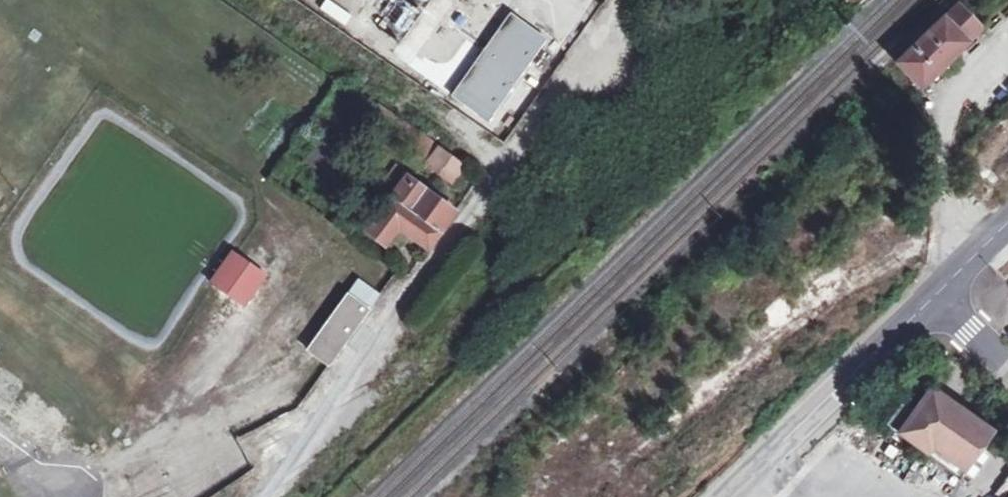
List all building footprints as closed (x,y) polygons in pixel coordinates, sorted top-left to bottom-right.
[(321,10),(345,27),(352,17),(328,0),(321,10)] [(988,34),(961,8),(902,66),(927,93),(988,34)] [(452,98),(487,123),(544,41),(509,17),(452,98)] [(451,187),(461,173),(438,157),(428,170),(451,187)] [(390,203),(440,239),(454,219),(391,174),(377,193),(390,203)] [(429,256),(440,239),(390,203),(367,236),(387,249),(398,234),(429,256)] [(232,253),(210,285),(211,286),(241,307),(264,275),(232,253)] [(361,288),(311,358),(332,373),(383,303),(361,288)] [(928,393),(910,418),(899,411),(884,430),(925,458),(930,451),(963,472),(989,435),(928,393)]
